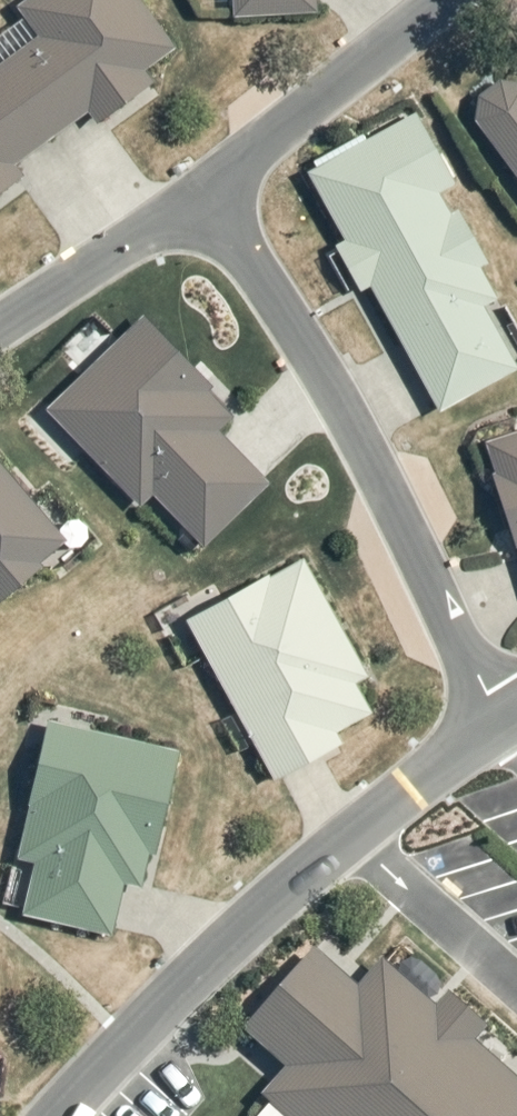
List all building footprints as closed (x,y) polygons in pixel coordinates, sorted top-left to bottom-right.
[(157,82),(150,70),(176,50),(139,0),(32,0),(18,10),(39,38),(0,67),(0,187),(157,82)] [(237,19),(322,17),(321,0),(236,0),(237,19)] [(480,99),(478,122),(516,177),(516,86),(500,84),(480,99)] [(310,175),(441,415),(516,375),(516,360),(486,310),(502,302),(445,198),(458,191),(418,115),(310,175)] [(240,417),(149,316),(48,411),(146,512),(160,499),(208,550),(274,485),(223,434),(240,417)] [(489,444),(516,529),(516,435),(489,444)] [(68,545),(0,461),(0,605),(68,545)] [(306,562),(189,622),(276,784),(349,745),(343,735),(376,716),(359,687),(374,679),(306,562)] [(184,756),(51,723),(19,864),(36,868),(25,915),(115,936),(128,883),(152,891),(184,756)] [(330,941),(208,1081),(249,1115),(516,1115),(516,1102),(330,941)]
